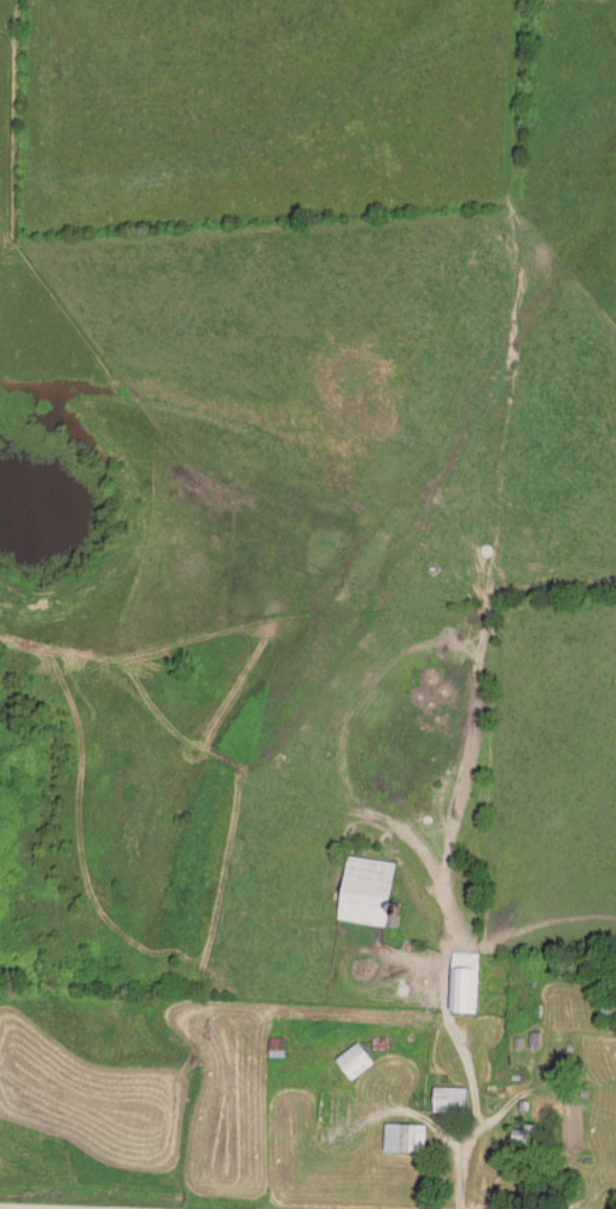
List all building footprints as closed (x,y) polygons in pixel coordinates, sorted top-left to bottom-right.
[(402,859),(349,852),(346,876),(352,877),(347,916),(394,922),(402,859)] [(483,1008),(484,949),(454,949),(454,965),(456,965),(455,1008),(483,1008)] [(438,1083),(437,1108),(475,1110),(475,1084),(438,1083)] [(433,1121),(392,1120),(391,1148),(432,1150),(433,1121)]
